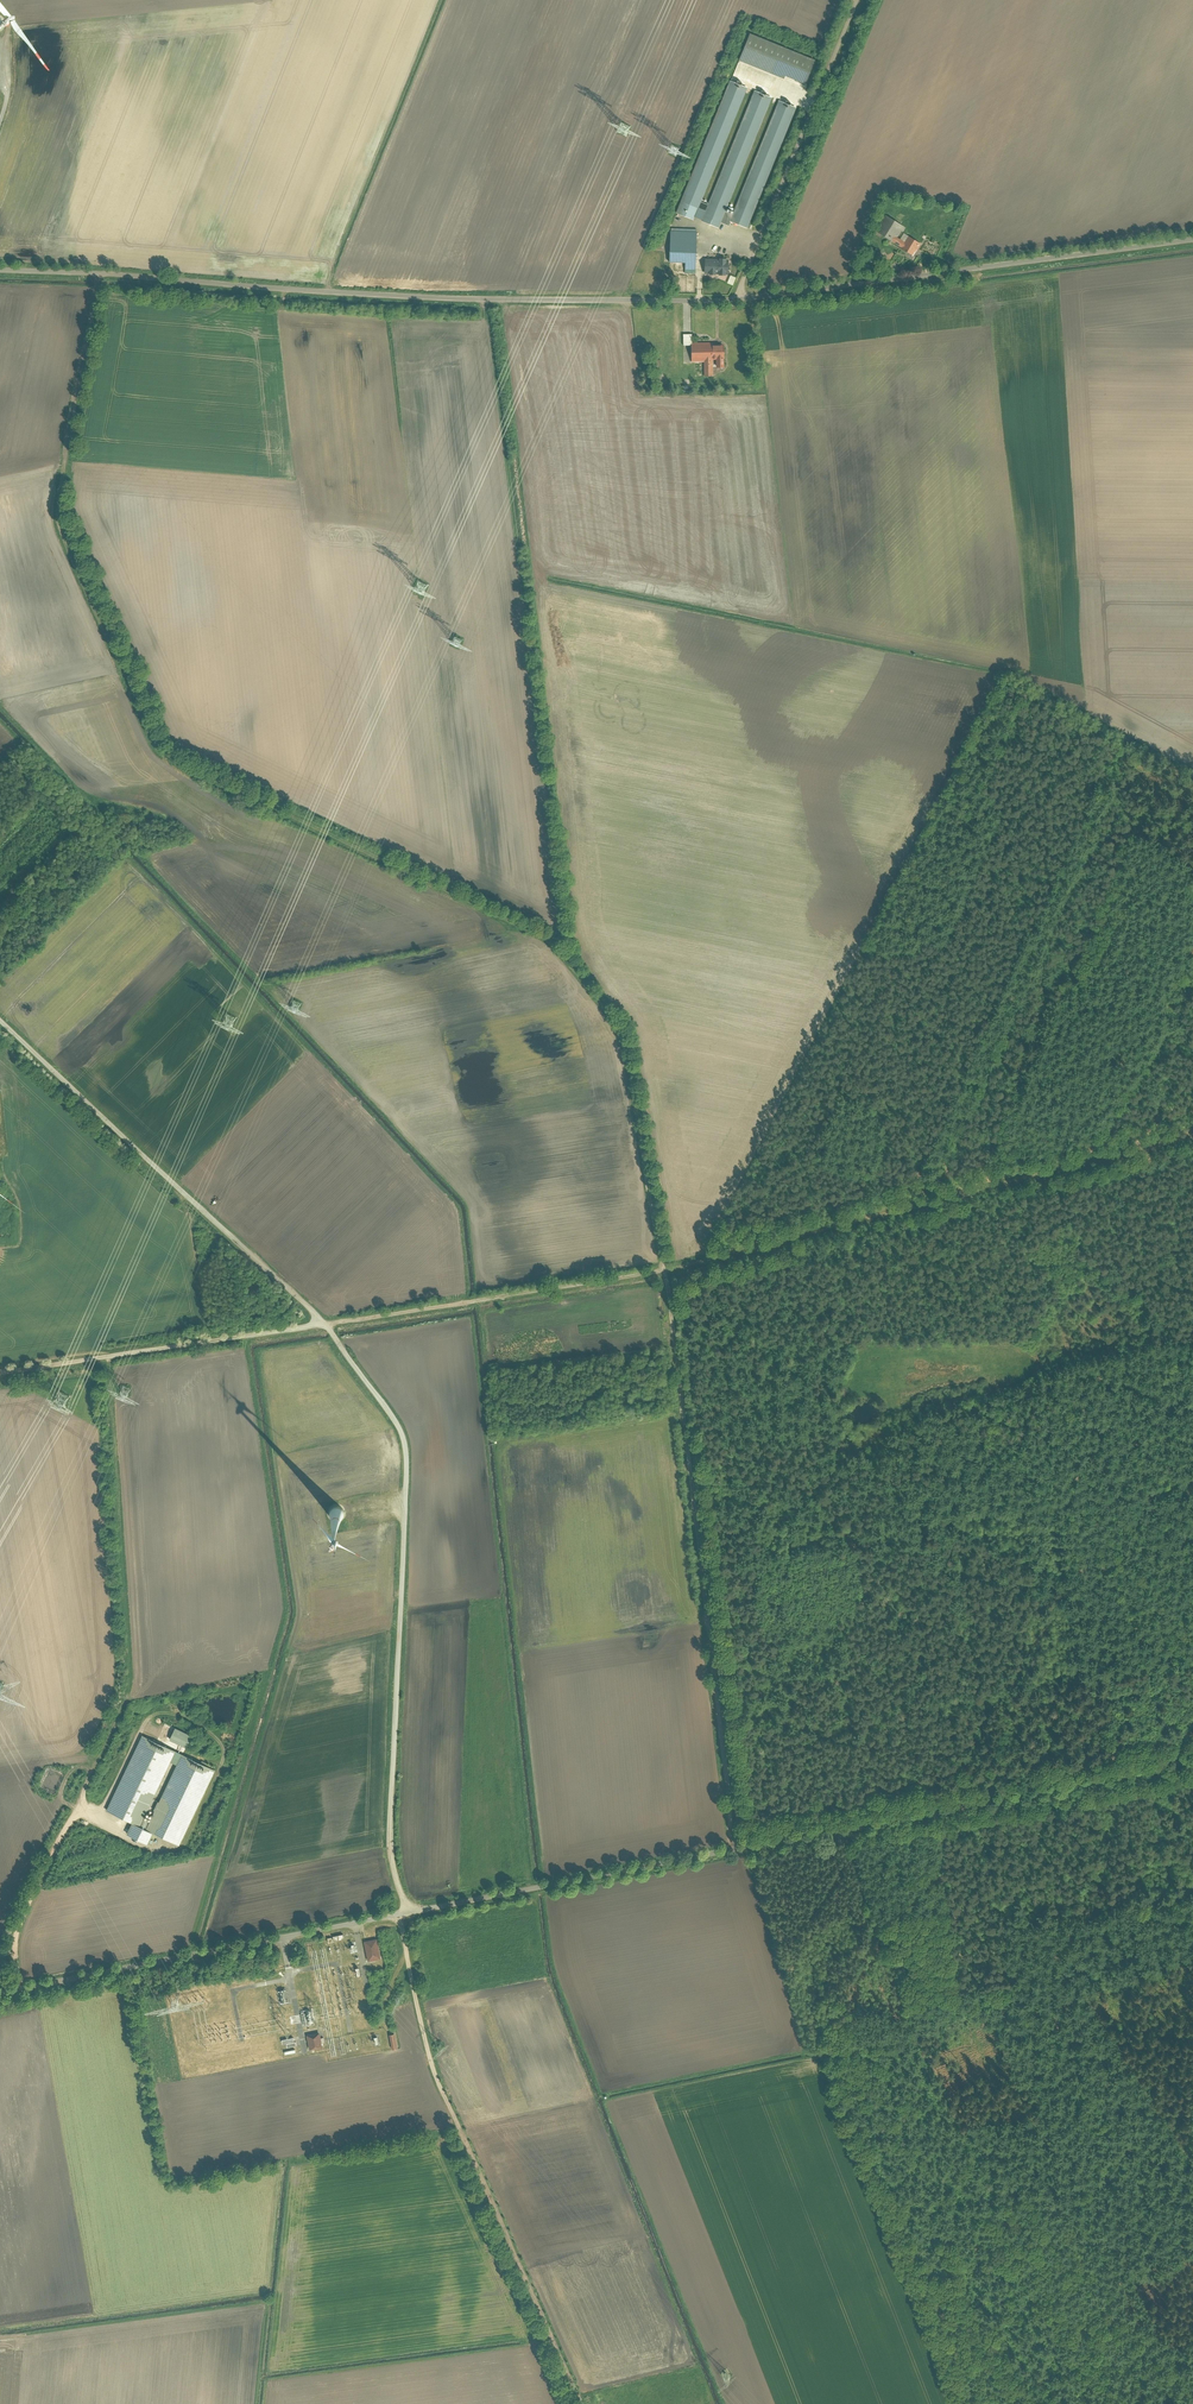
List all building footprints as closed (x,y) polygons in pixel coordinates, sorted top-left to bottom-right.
[(741,58),(740,61),(786,79),(787,77),(806,84),(816,60),(751,34),(741,58)] [(748,89),(729,81),(676,211),(694,219),(748,89)] [(773,98),(754,90),(701,220),(720,228),(773,98)] [(796,108),(778,101),(729,222),(747,229),(796,108)] [(904,226),(884,214),(873,231),(912,256),(915,252),(916,253),(921,244),(908,236),(904,242),(897,238),(904,226)] [(697,231),(671,231),(671,263),(697,263),(697,231)] [(728,260),(704,259),(704,275),(728,276),(728,260)] [(729,283),(734,285),(738,277),(732,275),(729,283)] [(710,343),(690,343),(691,363),(703,362),(704,377),(713,376),(713,367),(715,367),(715,368),(724,368),(723,344),(711,344),(710,343)] [(664,373),(653,373),(653,384),(664,384),(664,373)] [(175,1726),(169,1739),(186,1747),(192,1734),(175,1726)] [(139,1825),(175,1750),(143,1734),(106,1809),(132,1821),(139,1825)] [(182,1753),(146,1828),(153,1831),(179,1844),(215,1769),(182,1753)] [(139,1825),(132,1821),(126,1833),(147,1844),(153,1831),(146,1828),(139,1825)] [(365,1939),(369,1961),(381,1959),(377,1938),(365,1939)] [(320,2031),(307,2034),(311,2050),(324,2047),(320,2031)] [(392,2033),(387,2035),(390,2049),(396,2048),(392,2033)] [(297,2045),(295,2036),(283,2039),(284,2043),(287,2042),(288,2047),(297,2045)]
